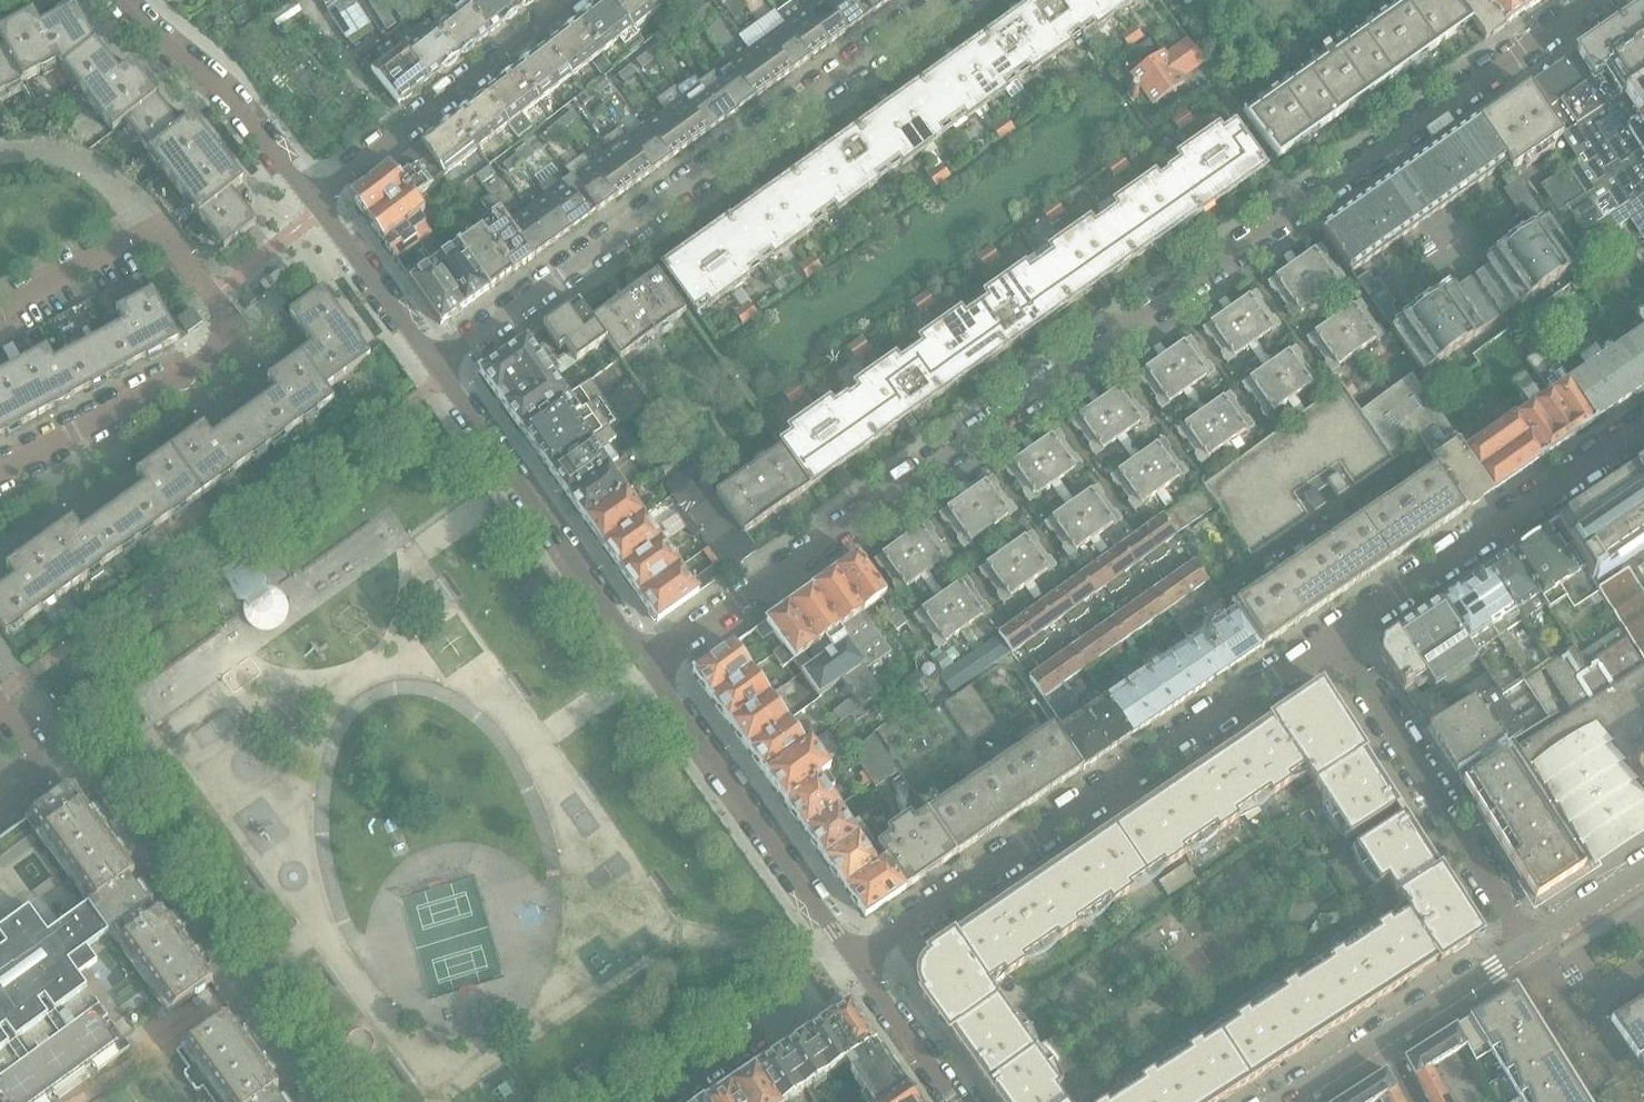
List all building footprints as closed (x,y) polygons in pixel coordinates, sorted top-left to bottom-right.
[(327,8),(340,0),(322,0),(327,8)] [(368,3),(372,9),(381,3),(380,0),(373,0),(368,3)] [(391,4),(395,10),(405,3),(403,0),(397,0),(391,4)] [(514,0),(468,0),(466,2),(490,34),(521,9),(514,0)] [(521,9),(534,0),(514,0),(521,9)] [(611,0),(606,0),(578,22),(601,54),(633,30),(611,0)] [(659,0),(611,0),(633,30),(634,31),(665,7),(659,0)] [(823,0),(819,0),(803,11),(829,46),(847,32),(823,0)] [(861,0),(823,0),(847,32),(869,17),(872,14),(871,13),(861,0)] [(889,0),(861,0),(871,13),(872,14),(890,1),(889,0)] [(1069,41),(1077,35),(1079,37),(1081,36),(1054,0),(1037,0),(1035,1),(1036,3),(1029,7),(1024,0),(1023,0),(1018,4),(1021,9),(1021,11),(1014,17),(1011,16),(1007,12),(1001,16),(1007,23),(1000,28),(1000,27),(984,38),(1016,80),(1026,72),(1031,78),(1073,47),(1069,41)] [(1137,0),(1054,0),(1081,36),(1092,28),(1096,34),(1139,3),(1137,0)] [(1240,0),(1235,0),(1227,6),(1236,16),(1246,8),(1240,0)] [(1460,6),(1456,0),(1412,0),(1410,1),(1441,44),(1472,22),(1460,6)] [(1488,0),(1456,0),(1460,6),(1472,22),(1485,39),(1507,24),(1488,0)] [(1520,0),(1488,0),(1507,24),(1527,10),(1520,0)] [(1527,10),(1542,0),(1520,0),(1527,10)] [(829,46),(803,11),(796,1),(779,14),(786,24),(785,24),(810,59),(829,46)] [(1387,82),(1440,45),(1441,44),(1410,1),(1357,39),(1387,82)] [(490,34),(466,2),(435,26),(460,57),(490,34)] [(381,3),(372,9),(376,14),(385,8),(381,3)] [(405,3),(395,10),(399,15),(408,9),(405,3)] [(701,22),(713,13),(707,5),(695,14),(701,22)] [(94,43),(75,7),(52,20),(50,26),(42,30),(33,13),(0,31),(0,41),(3,46),(24,82),(58,64),(62,69),(94,43)] [(385,8),(376,14),(379,20),(389,14),(385,8)] [(408,9),(399,15),(403,21),(412,14),(408,9)] [(1545,73),(1558,90),(1563,98),(1575,90),(1593,79),(1643,46),(1643,14),(1643,12),(1636,11),(1575,52),(1557,64),(1552,68),(1545,73)] [(389,14),(379,20),(383,26),(392,20),(389,14)] [(688,32),(701,22),(695,14),(682,25),(688,32)] [(366,19),(344,34),(348,40),(370,25),(366,19)] [(392,20),(383,26),(387,31),(396,25),(392,20)] [(601,54),(578,22),(547,46),(571,77),(601,54)] [(810,59),(785,24),(767,37),(792,72),(810,59)] [(460,57),(435,26),(404,49),(428,82),(460,57)] [(1143,40),(1134,27),(1128,31),(1137,44),(1143,40)] [(1137,44),(1128,31),(1119,37),(1129,51),(1137,44)] [(792,72),(767,37),(748,51),(773,85),(792,72)] [(1013,99),(1024,90),(1016,80),(984,38),(971,48),(971,49),(965,53),(960,46),(954,50),(957,55),(957,57),(949,63),(946,62),(943,58),(937,62),(942,70),(936,74),(935,73),(920,84),(952,126),(962,118),(966,124),(1009,93),(1013,99)] [(1333,120),(1387,82),(1357,39),(1302,77),(1333,120)] [(1205,65),(1196,53),(1186,40),(1174,48),(1193,73),(1205,65)] [(655,59),(667,49),(661,41),(649,51),(655,59)] [(156,97),(130,65),(119,74),(94,43),(62,69),(74,84),(113,133),(124,123),(156,97)] [(24,82),(3,46),(0,48),(0,95),(24,82)] [(404,49),(402,46),(371,70),(398,105),(428,82),(404,49)] [(571,77),(547,46),(516,70),(540,101),(571,77)] [(1643,80),(1643,46),(1593,79),(1609,104),(1643,80)] [(1193,73),(1174,48),(1166,54),(1184,80),(1193,73)] [(642,69),(655,59),(649,51),(636,61),(642,69)] [(773,85),(748,51),(730,64),(755,98),(773,85)] [(1184,80),(1166,54),(1164,52),(1129,77),(1134,83),(1131,85),(1135,90),(1127,96),(1133,104),(1141,98),(1145,104),(1148,102),(1152,108),(1186,83),(1184,80)] [(613,68),(605,57),(604,55),(594,63),(603,76),(613,68)] [(1070,72),(1062,60),(1055,65),(1063,77),(1069,72),(1070,72)] [(755,98),(730,64),(709,79),(734,113),(755,98)] [(624,83),(637,72),(631,65),(618,76),(624,83)] [(540,101),(516,70),(484,94),(509,126),(540,101)] [(1079,85),(1077,82),(1069,72),(1063,77),(1055,83),(1064,96),(1079,85)] [(1545,73),(1531,82),(1549,108),(1550,107),(1566,132),(1575,126),(1559,101),(1563,98),(1558,90),(1545,73)] [(734,113),(709,79),(703,83),(697,75),(678,88),(709,131),(734,113)] [(1278,158),(1333,120),(1302,77),(1246,117),(1257,133),(1278,158)] [(597,94),(609,85),(603,78),(592,87),(597,94)] [(1540,186),(1558,213),(1566,207),(1571,215),(1582,233),(1584,232),(1602,220),(1609,216),(1617,211),(1630,203),(1635,200),(1636,201),(1643,195),(1643,80),(1609,104),(1575,126),(1566,132),(1561,135),(1562,136),(1578,162),(1566,170),(1565,169),(1550,179),(1540,186)] [(945,139),(940,134),(952,126),(920,84),(906,94),(907,95),(901,99),(895,92),(889,96),(893,101),(892,104),(885,109),(882,109),(879,104),(873,108),(878,116),(872,120),(871,119),(855,130),(887,172),(898,164),(902,170),(923,155),(934,170),(927,176),(935,188),(950,178),(941,165),(930,150),(945,139)] [(1477,119),(1476,120),(1506,163),(1511,171),(1512,171),(1534,155),(1535,155),(1539,152),(1562,136),(1561,135),(1527,85),(1509,97),(1505,100),(1499,104),(1495,107),(1477,119)] [(584,105),(597,94),(592,87),(578,98),(584,105)] [(709,131),(678,88),(677,89),(675,87),(657,100),(665,111),(666,110),(691,144),(709,131)] [(509,126),(484,94),(453,118),(478,150),(509,126)] [(218,151),(192,118),(180,127),(165,108),(156,97),(124,123),(174,186),(218,151)] [(666,110),(665,111),(647,123),(672,158),(691,144),(666,110)] [(1194,123),(1186,112),(1186,111),(1178,116),(1187,128),(1194,123)] [(565,129),(577,119),(571,112),(559,122),(565,129)] [(1007,137),(998,124),(990,112),(981,118),(990,131),(991,130),(1000,142),(1007,137)] [(1187,128),(1178,116),(1171,121),(1179,133),(1187,128)] [(478,150),(453,118),(421,143),(440,166),(446,174),(478,150)] [(1014,131),(1005,119),(998,124),(1007,137),(1014,131)] [(1506,163),(1476,120),(1445,142),(1398,174),(1430,218),(1506,163)] [(553,139),(565,129),(559,122),(547,131),(553,139)] [(672,158),(647,123),(629,136),(654,171),(672,158)] [(1202,212),(1257,173),(1264,168),(1257,155),(1235,124),(1223,132),(1219,127),(1175,158),(1178,163),(1171,169),(1202,212)] [(880,186),(876,180),(887,172),(855,130),(842,140),(843,141),(836,145),(831,138),(825,142),(828,147),(828,150),(821,155),(818,155),(814,150),(808,154),(814,162),(807,166),(807,165),(792,176),(823,218),(833,211),(838,217),(880,186)] [(654,171),(629,136),(610,150),(636,184),(654,171)] [(367,221),(440,166),(421,143),(357,192),(355,205),(367,221)] [(523,162),(535,153),(529,145),(517,155),(523,162)] [(636,184),(610,150),(592,163),(617,198),(636,184)] [(231,192),(243,183),(218,151),(174,186),(224,249),(256,223),(231,192)] [(509,173),(523,162),(517,155),(503,165),(509,173)] [(617,198),(592,163),(591,164),(585,155),(565,169),(572,178),(569,179),(595,214),(617,198)] [(1129,168),(1122,158),(1121,156),(1113,162),(1121,174),(1129,168)] [(1121,174),(1113,162),(1106,167),(1114,179),(1121,174)] [(425,213),(415,200),(423,194),(434,186),(433,186),(444,176),(446,174),(440,166),(367,221),(383,243),(384,244),(419,218),(425,213)] [(481,185),(493,175),(487,167),(475,177),(481,185)] [(1178,229),(1202,212),(1171,169),(1166,172),(1167,174),(1159,180),(1155,174),(1111,205),(1115,210),(1105,218),(1134,259),(1155,245),(1160,251),(1166,247),(1163,242),(1163,239),(1170,234),(1173,235),(1177,239),(1183,235),(1178,229)] [(1540,215),(1512,171),(1511,171),(1501,178),(1507,187),(1502,190),(1520,216),(1524,213),(1530,222),(1540,215)] [(1430,218),(1398,174),(1320,230),(1351,274),(1430,218)] [(595,214),(569,179),(568,180),(563,184),(557,175),(540,186),(547,195),(545,197),(570,232),(592,215),(595,214)] [(816,232),(812,226),(823,218),(792,176),(778,186),(778,187),(772,192),(767,184),(761,189),(764,193),(764,196),(756,201),(754,201),(750,196),(744,201),(749,208),(743,213),(742,211),(728,222),(760,266),(762,265),(761,263),(769,256),(774,263),(816,232)] [(570,232),(545,197),(526,210),(552,245),(570,232)] [(1610,217),(1617,227),(1622,235),(1633,228),(1643,245),(1643,244),(1643,212),(1636,201),(1610,217)] [(1064,214),(1057,203),(1056,202),(1049,207),(1058,219),(1064,214)] [(533,258),(508,223),(496,207),(487,213),(498,228),(487,236),(513,272),(533,258)] [(1058,219),(1049,207),(1041,212),(1050,224),(1058,219)] [(552,245),(526,210),(508,223),(533,258),(552,245)] [(886,224),(877,211),(871,216),(880,228),(886,224)] [(880,228),(871,216),(863,222),(871,234),(880,228)] [(1584,232),(1582,233),(1590,245),(1592,243),(1617,227),(1610,217),(1609,216),(1602,220),(1584,232)] [(420,245),(431,237),(433,236),(427,228),(426,229),(424,227),(426,226),(419,218),(384,244),(396,262),(420,245)] [(1113,274),(1134,259),(1105,218),(1094,225),(1090,219),(1046,250),(1050,256),(1040,264),(1069,305),(1090,290),(1095,296),(1101,292),(1098,287),(1099,284),(1105,280),(1108,280),(1112,285),(1118,281),(1113,274)] [(1578,264),(1547,220),(1547,219),(1545,221),(1545,222),(1487,263),(1487,264),(1489,266),(1473,277),(1501,316),(1578,264)] [(749,274),(760,266),(728,222),(661,270),(693,314),(706,305),(710,311),(733,294),(742,307),(734,314),(743,327),(757,316),(748,303),(750,302),(741,288),(753,280),(749,274)] [(459,235),(452,224),(445,229),(452,240),(459,235)] [(513,272),(487,236),(482,228),(457,246),(457,247),(489,290),(513,272)] [(465,307),(489,290),(457,247),(444,256),(431,237),(420,245),(433,264),(465,307)] [(1331,264),(1326,257),(1327,254),(1321,245),(1312,252),(1313,253),(1299,263),(1290,251),(1287,254),(1306,281),(1331,264)] [(1000,260),(992,249),(991,247),(984,252),(993,265),(1000,260)] [(993,265),(984,252),(976,258),(985,270),(993,265)] [(1306,281),(1287,254),(1283,256),(1291,268),(1277,278),(1276,277),(1267,283),(1273,292),(1276,292),(1281,299),(1306,281)] [(822,270),(812,257),(805,263),(815,275),(822,270)] [(815,275),(805,263),(798,268),(808,280),(815,275)] [(465,307),(433,264),(409,282),(440,325),(465,307)] [(1049,320),(1069,305),(1040,264),(1029,271),(1025,265),(982,296),(985,301),(974,309),(1005,351),(1026,336),(1030,342),(1036,338),(1033,333),(1034,330),(1040,325),(1044,325),(1047,330),(1053,326),(1049,320)] [(1321,295),(1336,285),(1337,286),(1346,280),(1339,271),(1336,271),(1331,264),(1306,281),(1326,310),(1330,307),(1321,295)] [(1396,303),(1378,278),(1374,281),(1367,272),(1357,280),(1389,322),(1398,315),(1392,306),(1396,303)] [(620,360),(685,313),(657,273),(591,320),(607,341),(620,360)] [(1497,320),(1469,280),(1454,290),(1452,288),(1394,329),(1393,329),(1391,331),(1398,340),(1390,345),(1404,365),(1414,379),(1497,320)] [(1326,310),(1306,281),(1281,299),(1286,306),(1285,309),(1292,318),(1301,312),(1300,310),(1314,301),(1322,313),(1326,310)] [(179,339),(168,318),(153,290),(116,310),(123,323),(88,342),(107,379),(147,357),(144,351),(157,344),(160,350),(179,339)] [(1266,310),(1261,303),(1262,300),(1255,291),(1247,298),(1248,299),(1233,309),(1225,297),(1221,300),(1241,328),(1257,317),(1266,310)] [(349,347),(339,334),(348,328),(322,292),(289,316),(312,348),(301,356),(326,391),(371,360),(358,341),(349,347)] [(935,305),(928,295),(926,293),(918,298),(927,311),(935,305)] [(1629,305),(1637,319),(1643,329),(1640,332),(1643,338),(1643,295),(1629,305)] [(927,311),(918,298),(911,303),(920,316),(927,311)] [(1241,328),(1221,300),(1218,302),(1226,314),(1212,324),(1211,323),(1202,329),(1208,338),(1211,338),(1216,345),(1241,328)] [(1370,319),(1365,312),(1366,309),(1360,301),(1351,307),(1352,308),(1337,318),(1330,307),(1326,310),(1345,337),(1370,319)] [(607,341),(591,320),(578,302),(542,327),(559,351),(565,347),(576,363),(607,341)] [(202,323),(192,309),(177,319),(188,334),(202,323)] [(984,365),(1005,351),(974,309),(965,316),(960,310),(917,341),(921,347),(911,354),(940,396),(961,381),(966,387),(972,383),(968,378),(969,375),(976,371),(979,371),(982,376),(988,371),(984,365)] [(1256,341),(1270,331),(1271,332),(1280,326),(1274,317),(1271,317),(1266,310),(1257,317),(1241,328),(1260,355),(1264,352),(1256,341)] [(1345,337),(1326,310),(1322,313),(1330,323),(1316,334),(1315,332),(1306,338),(1312,347),(1315,348),(1320,355),(1345,337)] [(1360,350),(1375,340),(1376,341),(1384,335),(1378,326),(1375,326),(1370,319),(1345,337),(1366,366),(1370,363),(1360,350)] [(1260,355),(1241,328),(1216,345),(1221,352),(1220,355),(1227,363),(1235,357),(1234,356),(1248,346),(1256,357),(1257,357),(1260,355)] [(1640,332),(1622,345),(1643,381),(1643,338),(1640,332)] [(1201,356),(1196,349),(1196,346),(1190,337),(1181,343),(1182,345),(1168,355),(1160,343),(1156,345),(1176,373),(1201,356)] [(1366,366),(1345,337),(1320,355),(1325,361),(1324,364),(1330,373),(1339,367),(1338,365),(1352,356),(1362,369),(1366,366)] [(870,351),(863,341),(861,338),(854,343),(863,356),(870,351)] [(568,397),(547,367),(526,339),(481,371),(479,372),(520,430),(521,430),(568,397)] [(92,387),(88,381),(101,374),(104,380),(107,379),(88,342),(54,360),(47,347),(10,367),(38,416),(56,406),(53,400),(66,393),(69,399),(92,387)] [(863,356),(854,343),(847,348),(855,361),(863,356)] [(1176,373),(1156,345),(1152,348),(1161,360),(1146,370),(1146,369),(1137,375),(1143,384),(1146,385),(1151,391),(1176,373)] [(1622,345),(1605,356),(1630,398),(1643,389),(1643,381),(1622,345)] [(1306,365),(1301,358),(1301,355),(1295,346),(1286,353),(1287,354),(1273,364),(1264,352),(1260,355),(1280,383),(1306,365)] [(1595,422),(1568,382),(1545,347),(1536,353),(1550,374),(1551,374),(1560,387),(1549,394),(1577,434),(1595,422)] [(919,411),(940,396),(911,354),(900,362),(896,356),(852,387),(856,392),(848,398),(847,396),(844,398),(875,442),(897,427),(901,433),(907,429),(903,424),(904,421),(911,416),(914,416),(917,421),(923,417),(919,411)] [(1280,383),(1260,355),(1257,357),(1256,357),(1265,370),(1251,379),(1250,378),(1241,384),(1247,393),(1251,394),(1255,401),(1280,383)] [(334,402),(326,391),(301,356),(267,381),(275,393),(244,415),(268,449),(334,402)] [(1190,387),(1205,377),(1206,378),(1215,372),(1209,363),(1205,362),(1201,356),(1176,373),(1196,401),(1199,399),(1190,387)] [(1630,398),(1605,356),(1586,369),(1613,409),(1630,398)] [(1295,396),(1310,386),(1311,387),(1320,381),(1313,372),(1310,371),(1306,365),(1280,383),(1301,412),(1304,409),(1295,396)] [(1463,451),(1426,395),(1422,390),(1414,379),(1404,365),(1353,402),(1393,461),(1407,451),(1410,454),(1423,446),(1437,467),(1467,509),(1492,492),(1463,451)] [(10,367),(0,373),(0,437),(7,433),(3,427),(16,420),(19,426),(38,416),(10,367)] [(1613,409),(1586,369),(1568,382),(1595,422),(1613,409)] [(1577,434),(1549,394),(1534,372),(1512,386),(1527,409),(1516,416),(1544,457),(1577,434)] [(1196,401),(1176,373),(1151,391),(1155,398),(1155,401),(1161,410),(1170,403),(1169,402),(1183,392),(1192,404),(1196,401)] [(609,431),(621,422),(592,380),(590,381),(589,380),(568,397),(521,430),(550,470),(549,471),(550,472),(609,431)] [(805,396),(798,386),(797,383),(789,389),(798,401),(805,396)] [(1301,412),(1280,383),(1255,401),(1260,407),(1260,410),(1266,419),(1275,412),(1274,411),(1288,401),(1297,414),(1301,412)] [(1135,402),(1130,396),(1130,393),(1124,384),(1115,390),(1116,392),(1102,402),(1093,389),(1089,392),(1109,420),(1135,402)] [(1393,461),(1353,402),(1341,385),(1257,447),(1203,487),(1163,517),(1175,535),(1216,507),(1250,557),(1257,552),(1308,518),(1299,505),(1305,501),(1314,514),(1324,507),(1316,495),(1329,486),(1337,498),(1347,491),(1338,478),(1344,474),(1353,487),(1393,461)] [(798,401),(789,389),(782,393),(791,406),(798,401)] [(1109,420),(1089,392),(1086,394),(1094,407),(1080,417),(1079,416),(1070,422),(1076,430),(1080,431),(1084,438),(1109,420)] [(1240,411),(1235,404),(1236,401),(1230,392),(1221,399),(1222,400),(1207,410),(1199,399),(1196,401),(1215,428),(1240,411)] [(847,461),(875,442),(844,398),(834,405),(830,399),(786,431),(790,436),(778,444),(781,448),(810,488),(847,461)] [(1215,428),(1196,401),(1192,404),(1200,415),(1186,425),(1185,424),(1176,430),(1182,439),(1185,440),(1190,446),(1215,428)] [(1135,402),(1109,420),(1129,448),(1133,446),(1124,434),(1139,423),(1140,425),(1149,418),(1142,410),(1139,409),(1135,402)] [(1230,442),(1244,432),(1245,433),(1254,427),(1248,418),(1245,417),(1240,411),(1215,428),(1236,458),(1239,455),(1230,442)] [(1544,457),(1516,416),(1515,414),(1514,415),(1480,438),(1510,480),(1544,457)] [(203,495),(268,449),(244,415),(212,438),(204,426),(170,450),(203,495)] [(1129,448),(1109,420),(1084,438),(1089,444),(1088,447),(1095,456),(1104,450),(1103,449),(1117,439),(1126,451),(1129,448)] [(1236,458),(1215,428),(1190,446),(1195,453),(1194,456),(1201,465),(1209,458),(1208,457),(1222,447),(1232,461),(1236,458)] [(609,467),(618,461),(607,447),(616,440),(609,431),(550,472),(550,473),(551,473),(568,497),(609,467)] [(1069,449),(1064,442),(1064,439),(1058,431),(1049,437),(1050,438),(1036,448),(1027,436),(1023,438),(1043,467),(1069,449)] [(1043,467),(1023,438),(1020,441),(1028,453),(1014,463),(1013,462),(1004,468),(1011,477),(1014,478),(1018,484),(1043,467)] [(1510,480),(1480,438),(1470,445),(1463,451),(1492,492),(1510,480)] [(1174,458),(1169,451),(1170,448),(1164,439),(1155,445),(1156,446),(1141,457),(1133,446),(1129,448),(1148,475),(1174,458)] [(716,495),(682,446),(679,442),(671,448),(678,459),(673,462),(688,484),(672,496),(719,563),(691,582),(681,567),(639,598),(657,623),(757,551),(745,534),(745,533),(716,495)] [(745,533),(810,488),(781,448),(716,495),(745,533)] [(1148,475),(1129,448),(1126,451),(1134,462),(1120,472),(1119,471),(1110,477),(1116,486),(1119,486),(1124,493),(1148,475)] [(1058,480),(1073,469),(1074,471),(1083,465),(1076,456),(1073,455),(1069,449),(1043,467),(1063,494),(1067,492),(1058,480)] [(137,543),(203,495),(170,450),(136,474),(145,487),(114,509),(137,543)] [(1561,513),(1564,518),(1554,525),(1578,558),(1593,580),(1643,546),(1643,548),(1643,456),(1561,513)] [(1163,489),(1178,478),(1179,480),(1188,474),(1182,465),(1179,464),(1174,458),(1148,475),(1169,505),(1173,502),(1163,489)] [(585,520),(626,491),(609,467),(568,497),(583,519),(584,521),(585,520)] [(1063,494),(1043,467),(1018,484),(1023,491),(1022,494),(1029,503),(1038,496),(1037,495),(1051,485),(1059,497),(1063,494)] [(1387,563),(1444,524),(1467,509),(1437,467),(1358,520),(1387,563)] [(1169,505),(1148,475),(1124,493),(1128,499),(1128,503),(1134,511),(1143,505),(1142,504),(1156,494),(1166,508),(1169,505)] [(1003,495),(998,488),(999,485),(992,477),(983,483),(984,484),(970,494),(962,482),(958,485),(978,513),(1003,495)] [(978,513),(958,485),(954,487),(963,499),(948,509),(947,508),(939,514),(945,523),(948,524),(953,530),(978,513)] [(1108,504),(1103,497),(1104,494),(1097,485),(1089,492),(1089,493),(1075,503),(1067,492),(1063,494),(1083,522),(1108,504)] [(603,545),(644,516),(626,491),(585,520),(603,545)] [(1083,522),(1063,494),(1059,497),(1067,508),(1053,518),(1052,517),(1044,523),(1050,532),(1053,533),(1058,539),(1083,522)] [(992,526),(1007,516),(1008,517),(1017,511),(1011,502),(1007,501),(1003,495),(978,513),(998,541),(1001,538),(992,526)] [(1097,535),(1112,525),(1113,526),(1122,520),(1116,511),(1113,510),(1108,504),(1083,522),(1103,551),(1107,549),(1097,535)] [(73,589),(137,543),(114,509),(81,532),(73,520),(40,543),(73,589)] [(998,541),(978,513),(953,530),(957,537),(957,540),(963,549),(972,543),(971,541),(985,531),(994,544),(998,541)] [(621,571),(663,542),(644,516),(603,545),(621,571)] [(1175,535),(1163,517),(1162,516),(1141,530),(1162,560),(1166,557),(1165,555),(1170,552),(1165,545),(1177,537),(1175,535)] [(1387,563),(1358,520),(1296,562),(1325,605),(1387,563)] [(938,540),(933,534),(934,531),(928,522),(919,528),(920,530),(905,540),(897,527),(893,530),(913,558),(938,540)] [(1103,551),(1083,522),(1058,539),(1062,546),(1062,549),(1068,558),(1077,551),(1076,550),(1090,540),(1099,554),(1103,551)] [(1593,580),(1578,558),(1554,525),(1511,554),(1511,555),(1545,606),(1548,612),(1566,599),(1573,610),(1597,594),(1599,597),(1603,595),(1593,580)] [(913,558),(893,530),(889,533),(898,545),(884,555),(883,554),(874,560),(880,569),(883,569),(888,576),(913,558)] [(1162,560),(1141,530),(1121,545),(1136,566),(1147,558),(1151,565),(1156,562),(1157,563),(1162,560)] [(1042,550),(1038,544),(1038,541),(1032,532),(1023,538),(1024,539),(1009,550),(1001,538),(998,541),(1017,568),(1042,550)] [(928,571),(942,561),(943,562),(952,556),(946,548),(943,547),(938,540),(913,558),(933,587),(937,584),(928,571)] [(1017,568),(998,541),(994,544),(1002,555),(988,565),(987,563),(978,570),(984,578),(987,579),(992,586),(1017,568)] [(639,598),(681,567),(663,542),(621,571),(620,571),(639,598)] [(73,589),(40,543),(6,568),(14,580),(4,588),(0,590),(0,628),(6,637),(73,589)] [(1124,574),(1136,566),(1121,545),(1101,559),(1121,589),(1126,586),(1125,584),(1129,581),(1124,574)] [(1032,581),(1047,571),(1048,572),(1056,566),(1050,557),(1047,557),(1042,550),(1017,568),(1037,597),(1041,594),(1032,581)] [(265,587),(266,578),(242,555),(235,560),(239,566),(233,570),(228,564),(222,569),(237,600),(245,602),(249,608),(247,611),(246,614),(248,618),(250,620),(254,622),(258,621),(259,620),(278,606),(279,605),(281,602),(281,598),(280,595),(277,593),(273,592),(270,593),(265,587)] [(887,594),(858,555),(834,572),(863,612),(881,599),(886,605),(881,609),(897,631),(907,624),(887,594)] [(1521,622),(1545,606),(1511,555),(1486,571),(1521,622)] [(933,587),(913,558),(888,576),(892,582),(892,586),(898,594),(907,588),(906,587),(920,577),(929,589),(933,587)] [(1121,589),(1101,559),(1081,573),(1096,595),(1106,588),(1111,594),(1115,591),(1116,592),(1121,589)] [(1189,597),(1208,583),(1194,562),(1183,570),(1177,563),(1173,566),(1172,564),(1169,567),(1189,597)] [(1256,652),(1325,605),(1296,562),(1265,583),(1228,610),(1230,613),(1256,652)] [(1189,597),(1169,567),(1162,572),(1163,573),(1159,577),(1163,583),(1153,591),(1167,611),(1187,598),(1189,597)] [(1037,597),(1017,568),(992,586),(997,592),(996,595),(1003,604),(1011,598),(1010,596),(1024,586),(1034,600),(1037,597)] [(1535,673),(1507,632),(1521,622),(1486,571),(1462,588),(1497,639),(1514,662),(1518,670),(1524,680),(1535,673)] [(841,682),(862,667),(865,672),(885,658),(891,652),(863,612),(834,572),(753,630),(783,669),(792,662),(820,698),(841,682)] [(1084,603),(1096,595),(1081,573),(1060,587),(1080,618),(1085,615),(1084,613),(1089,610),(1084,603)] [(978,596),(973,589),(973,586),(967,577),(958,583),(959,585),(945,595),(937,584),(933,587),(941,598),(952,614),(978,596)] [(952,614),(941,598),(933,587),(929,589),(937,600),(923,610),(922,609),(913,615),(920,624),(923,625),(928,631),(952,614)] [(1080,618),(1060,587),(1039,603),(1054,625),(1065,617),(1070,624),(1074,620),(1075,622),(1080,618)] [(1497,639),(1462,588),(1439,604),(1472,656),(1497,639)] [(1160,616),(1167,611),(1153,591),(1142,599),(1136,592),(1132,595),(1131,593),(1126,597),(1146,627),(1161,617),(1160,616)] [(967,627),(982,617),(983,618),(992,612),(985,603),(982,602),(978,596),(952,614),(974,643),(977,640),(967,627)] [(1146,627),(1126,597),(1121,601),(1122,602),(1118,606),(1122,612),(1113,619),(1127,640),(1146,627)] [(1237,665),(1210,627),(1207,622),(1205,624),(1187,598),(1167,611),(1160,616),(1161,617),(1172,633),(1180,628),(1189,641),(1187,643),(1214,680),(1237,665)] [(1043,633),(1054,625),(1039,603),(1019,616),(1040,647),(1044,644),(1043,643),(1048,640),(1043,633)] [(1472,656),(1439,604),(1438,603),(1396,632),(1425,678),(1430,685),(1472,656)] [(1256,652),(1230,613),(1210,627),(1237,665),(1256,652)] [(974,643),(952,614),(928,631),(932,638),(932,641),(938,650),(947,643),(946,642),(960,632),(970,646),(974,643)] [(952,693),(1011,652),(1013,654),(1025,646),(1029,653),(1034,650),(1034,651),(1040,647),(1019,616),(1009,623),(1004,616),(996,622),(1002,631),(998,634),(999,635),(940,677),(952,693)] [(1127,640),(1113,619),(1101,628),(1095,621),(1091,624),(1090,623),(1086,626),(1106,655),(1105,656),(1109,662),(1121,653),(1117,647),(1127,640)] [(1106,655),(1086,626),(1080,630),(1081,631),(1077,634),(1081,641),(1071,649),(1085,669),(1105,656),(1106,655)] [(1413,685),(1425,678),(1396,632),(1383,641),(1380,653),(1427,728),(1450,715),(1433,688),(1420,696),(1413,685)] [(1626,638),(1585,665),(1573,647),(1543,667),(1573,712),(1517,748),(1512,742),(1503,746),(1456,773),(1536,901),(1568,880),(1560,868),(1643,814),(1643,666),(1626,638)] [(1214,680),(1187,643),(1167,657),(1193,694),(1214,680)] [(711,699),(751,671),(732,645),(693,673),(711,699)] [(1085,669),(1071,649),(1060,657),(1054,650),(1050,653),(1049,651),(1044,655),(1065,684),(1085,669)] [(1193,694),(1167,657),(1163,651),(1143,665),(1146,671),(1172,708),(1193,694)] [(1065,684),(1044,655),(1039,659),(1040,660),(1035,664),(1040,670),(1029,678),(1043,699),(1063,685),(1065,684)] [(872,681),(865,672),(862,667),(841,682),(854,697),(833,713),(841,723),(862,708),(881,694),(872,681)] [(1502,696),(1511,690),(1523,681),(1524,680),(1518,670),(1502,681),(1497,674),(1490,679),(1502,696)] [(1524,680),(1523,681),(1528,688),(1543,677),(1540,670),(1535,673),(1524,680)] [(730,726),(770,697),(751,671),(711,699),(730,726)] [(917,671),(899,686),(912,701),(930,685),(917,671)] [(1172,708),(1146,671),(1126,685),(1151,722),(1172,708)] [(1543,677),(1528,688),(1533,695),(1546,685),(1543,677)] [(1110,750),(1085,713),(1083,714),(1063,685),(1043,699),(1054,715),(1055,714),(1063,727),(1089,765),(1110,750)] [(1151,722),(1126,685),(1105,699),(1131,736),(1151,722)] [(1546,685),(1533,695),(1537,701),(1549,693),(1546,685)] [(963,703),(976,694),(971,686),(958,695),(963,703)] [(1366,751),(1354,732),(1328,692),(1323,695),(1316,694),(1312,689),(1269,718),(1272,721),(1291,749),(1304,768),(1308,775),(1314,785),(1363,753),(1366,751)] [(1549,693),(1537,701),(1542,709),(1553,700),(1549,693)] [(968,711),(981,702),(976,694),(963,703),(968,711)] [(963,703),(958,695),(954,697),(944,704),(949,712),(963,703)] [(748,751),(788,722),(770,697),(730,726),(748,751)] [(1131,736),(1105,699),(1085,713),(1110,750),(1131,736)] [(1553,700),(1542,709),(1549,719),(1558,713),(1553,700)] [(1503,746),(1473,701),(1450,715),(1427,728),(1456,773),(1503,746)] [(973,718),(987,709),(981,702),(968,711),(973,718)] [(955,720),(968,711),(963,703),(949,712),(955,720)] [(978,726),(992,717),(987,709),(973,718),(978,726)] [(960,728),(973,718),(968,711),(955,720),(960,728)] [(984,734),(997,725),(992,717),(978,726),(984,734)] [(978,726),(973,718),(960,728),(965,735),(978,726)] [(1304,768),(1291,749),(1272,721),(1238,744),(1237,744),(1232,746),(1221,752),(1218,754),(1256,810),(1258,809),(1266,803),(1271,796),(1291,783),(1301,779),(1308,775),(1304,768)] [(765,776),(806,746),(788,722),(748,751),(765,776)] [(970,743),(984,734),(978,726),(965,735),(970,743)] [(1017,814),(1078,773),(1089,765),(1063,727),(1056,731),(1053,727),(989,770),(1017,814)] [(898,772),(873,735),(852,754),(864,770),(872,783),(875,788),(898,772)] [(819,779),(831,771),(810,743),(806,746),(765,776),(785,804),(819,779)] [(1397,807),(1384,788),(1363,753),(1314,785),(1324,800),(1321,802),(1324,813),(1329,822),(1335,831),(1343,838),(1345,840),(1349,838),(1397,807)] [(1256,810),(1218,754),(1211,759),(1202,768),(1194,774),(1185,780),(1184,780),(1179,782),(1168,788),(1165,790),(1203,846),(1205,845),(1213,838),(1218,832),(1238,819),(1248,815),(1256,810)] [(872,783),(864,770),(859,774),(863,780),(859,783),(863,789),(872,783)] [(1017,814),(989,770),(926,812),(956,855),(1017,814)] [(839,809),(819,779),(785,804),(806,833),(839,809)] [(155,915),(136,888),(128,878),(134,874),(70,785),(25,818),(26,819),(141,978),(167,1014),(207,986),(195,971),(202,966),(161,911),(155,915)] [(1203,846),(1165,790),(1158,795),(1149,804),(1140,811),(1132,816),(1131,816),(1126,818),(1115,824),(1112,826),(1150,882),(1152,881),(1160,874),(1165,868),(1185,855),(1195,851),(1203,846)] [(859,838),(851,826),(839,809),(806,833),(825,861),(859,838)] [(956,855),(926,812),(913,821),(910,816),(887,832),(890,837),(877,847),(886,860),(905,890),(956,855)] [(1437,869),(1427,854),(1403,816),(1355,847),(1351,849),(1354,859),(1359,869),(1365,877),(1373,885),(1376,887),(1387,880),(1404,906),(1407,912),(1405,905),(1404,899),(1406,893),(1409,888),(1413,885),(1437,869)] [(141,978),(26,819),(0,837),(0,1101),(50,1101),(47,1098),(54,1092),(59,1099),(90,1076),(85,1069),(92,1064),(97,1071),(130,1048),(121,1036),(133,1028),(133,1029),(153,1015),(157,1021),(167,1014),(141,978)] [(1150,882),(1112,826),(1105,831),(1096,840),(1087,847),(1078,852),(1073,854),(1062,860),(1059,862),(1097,918),(1104,913),(1112,905),(1132,891),(1142,887),(1150,882)] [(877,866),(859,838),(825,861),(846,889),(877,866)] [(905,890),(886,860),(877,866),(846,889),(865,917),(905,890)] [(1097,918),(1059,862),(1052,867),(1043,876),(1026,888),(1025,888),(1020,890),(1009,896),(1006,898),(1044,954),(1052,948),(1059,940),(1079,927),(1086,924),(1096,919),(1097,918)] [(1479,928),(1441,867),(1437,869),(1413,885),(1409,888),(1406,893),(1404,899),(1405,905),(1407,912),(1437,960),(1439,963),(1477,939),(1479,928)] [(1044,954),(1006,898),(999,903),(990,912),(956,935),(954,936),(992,990),(999,984),(1006,976),(1010,973),(1026,963),(1033,960),(1043,955),(1044,954)] [(1409,977),(1437,960),(1407,912),(1404,906),(1397,911),(1389,919),(1376,928),(1367,931),(1358,935),(1357,936),(1393,991),(1400,986),(1409,977)] [(998,998),(992,990),(954,936),(956,935),(954,932),(925,951),(928,954),(923,959),(919,965),(917,971),(916,978),(918,984),(921,990),(918,992),(948,1034),(951,1031),(998,998)] [(1393,991),(1357,936),(1349,942),(1342,949),(1328,958),(1320,961),(1311,966),(1310,966),(1345,1021),(1353,1016),(1362,1008),(1373,1001),(1379,998),(1390,993),(1393,991)] [(1343,1023),(1345,1021),(1310,966),(1302,972),(1295,980),(1294,981),(1281,988),(1274,991),(1264,996),(1263,997),(1298,1052),(1301,1050),(1310,1042),(1315,1038),(1326,1031),(1332,1029),(1343,1023)] [(1516,987),(1469,1016),(1470,1018),(1491,1052),(1522,1101),(1587,1101),(1516,987)] [(1298,1052),(1263,997),(1255,1002),(1248,1010),(1234,1019),(1226,1021),(1217,1026),(1216,1027),(1251,1082),(1254,1080),(1264,1072),(1268,1068),(1279,1061),(1290,1056),(1298,1052)] [(1038,1047),(1033,1035),(1027,1026),(1020,1018),(1012,1011),(1009,1014),(998,998),(951,1031),(987,1083),(1038,1047)] [(1639,1002),(1638,1002),(1624,1011),(1624,1012),(1616,1016),(1617,1018),(1610,1022),(1622,1040),(1643,1027),(1643,999),(1639,1002)] [(825,1019),(851,1057),(876,1040),(850,1002),(825,1019)] [(1470,1018),(1457,1026),(1456,1025),(1455,1026),(1466,1046),(1476,1062),(1491,1052),(1470,1018)] [(851,1057),(825,1019),(804,1033),(830,1072),(851,1057)] [(267,1095),(273,1091),(274,1082),(265,1069),(270,1067),(270,1064),(246,1031),(243,1030),(239,1033),(230,1021),(221,1020),(207,1030),(206,1029),(203,1029),(196,1034),(195,1037),(196,1038),(182,1048),(180,1058),(189,1070),(185,1072),(184,1076),(196,1091),(199,1092),(203,1089),(212,1101),(272,1101),(267,1095)] [(1466,1046),(1455,1026),(1429,1043),(1440,1061),(1466,1046)] [(1216,1027),(1208,1033),(1200,1040),(1187,1049),(1176,1053),(1168,1057),(1197,1101),(1217,1101),(1220,1099),(1231,1092),(1243,1087),(1251,1082),(1216,1027)] [(1622,1040),(1637,1061),(1641,1057),(1642,1058),(1643,1057),(1643,1027),(1622,1040)] [(830,1072),(804,1033),(779,1050),(805,1089),(830,1072)] [(850,1072),(853,1078),(870,1101),(879,1101),(903,1085),(901,1081),(902,1078),(882,1049),(876,1040),(851,1057),(857,1065),(858,1067),(850,1072)] [(1431,1066),(1440,1061),(1429,1043),(1404,1059),(1415,1078),(1432,1067),(1431,1066)] [(1056,1088),(1060,1086),(1059,1085),(1063,1083),(1058,1071),(1053,1062),(1046,1054),(1038,1047),(987,1083),(1001,1101),(1065,1101),(1056,1088)] [(779,1050),(754,1067),(779,1101),(785,1101),(805,1089),(779,1050)] [(1168,1057),(1167,1058),(1159,1065),(1153,1071),(1140,1079),(1129,1083),(1121,1087),(1130,1101),(1197,1101),(1168,1057)] [(754,1067),(729,1083),(741,1101),(779,1101),(754,1067)] [(1432,1067),(1415,1078),(1420,1087),(1428,1101),(1433,1101),(1447,1095),(1437,1077),(1432,1067)] [(1386,1071),(1362,1086),(1370,1101),(1375,1101),(1379,1099),(1396,1089),(1386,1071)] [(729,1083),(705,1100),(706,1101),(741,1101),(729,1083)] [(905,1083),(903,1085),(879,1101),(918,1101),(905,1083)] [(1362,1086),(1339,1101),(1370,1101),(1362,1086)] [(1121,1087),(1120,1088),(1112,1095),(1106,1101),(1104,1101),(1130,1101),(1121,1087)] [(1400,1097),(1396,1089),(1379,1099),(1381,1101),(1403,1101),(1400,1097)]
